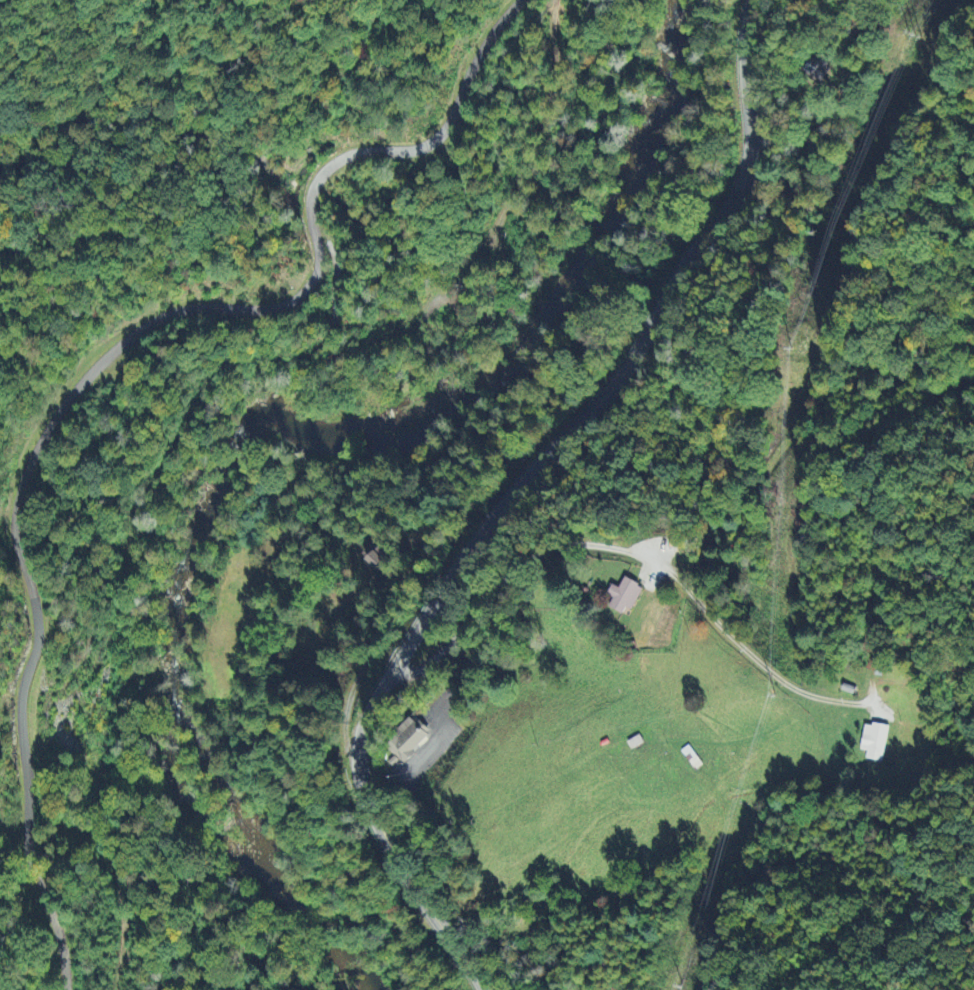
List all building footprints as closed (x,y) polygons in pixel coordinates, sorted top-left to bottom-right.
[(377,574),(392,560),(380,548),(365,561),(377,574)] [(612,601),(608,610),(627,619),(640,588),(624,581),(620,591),(612,587),(607,599),(612,601)] [(401,765),(429,740),(412,721),(384,746),(401,765)] [(867,754),(866,761),(882,764),(889,730),(865,725),(860,752),(867,754)]
